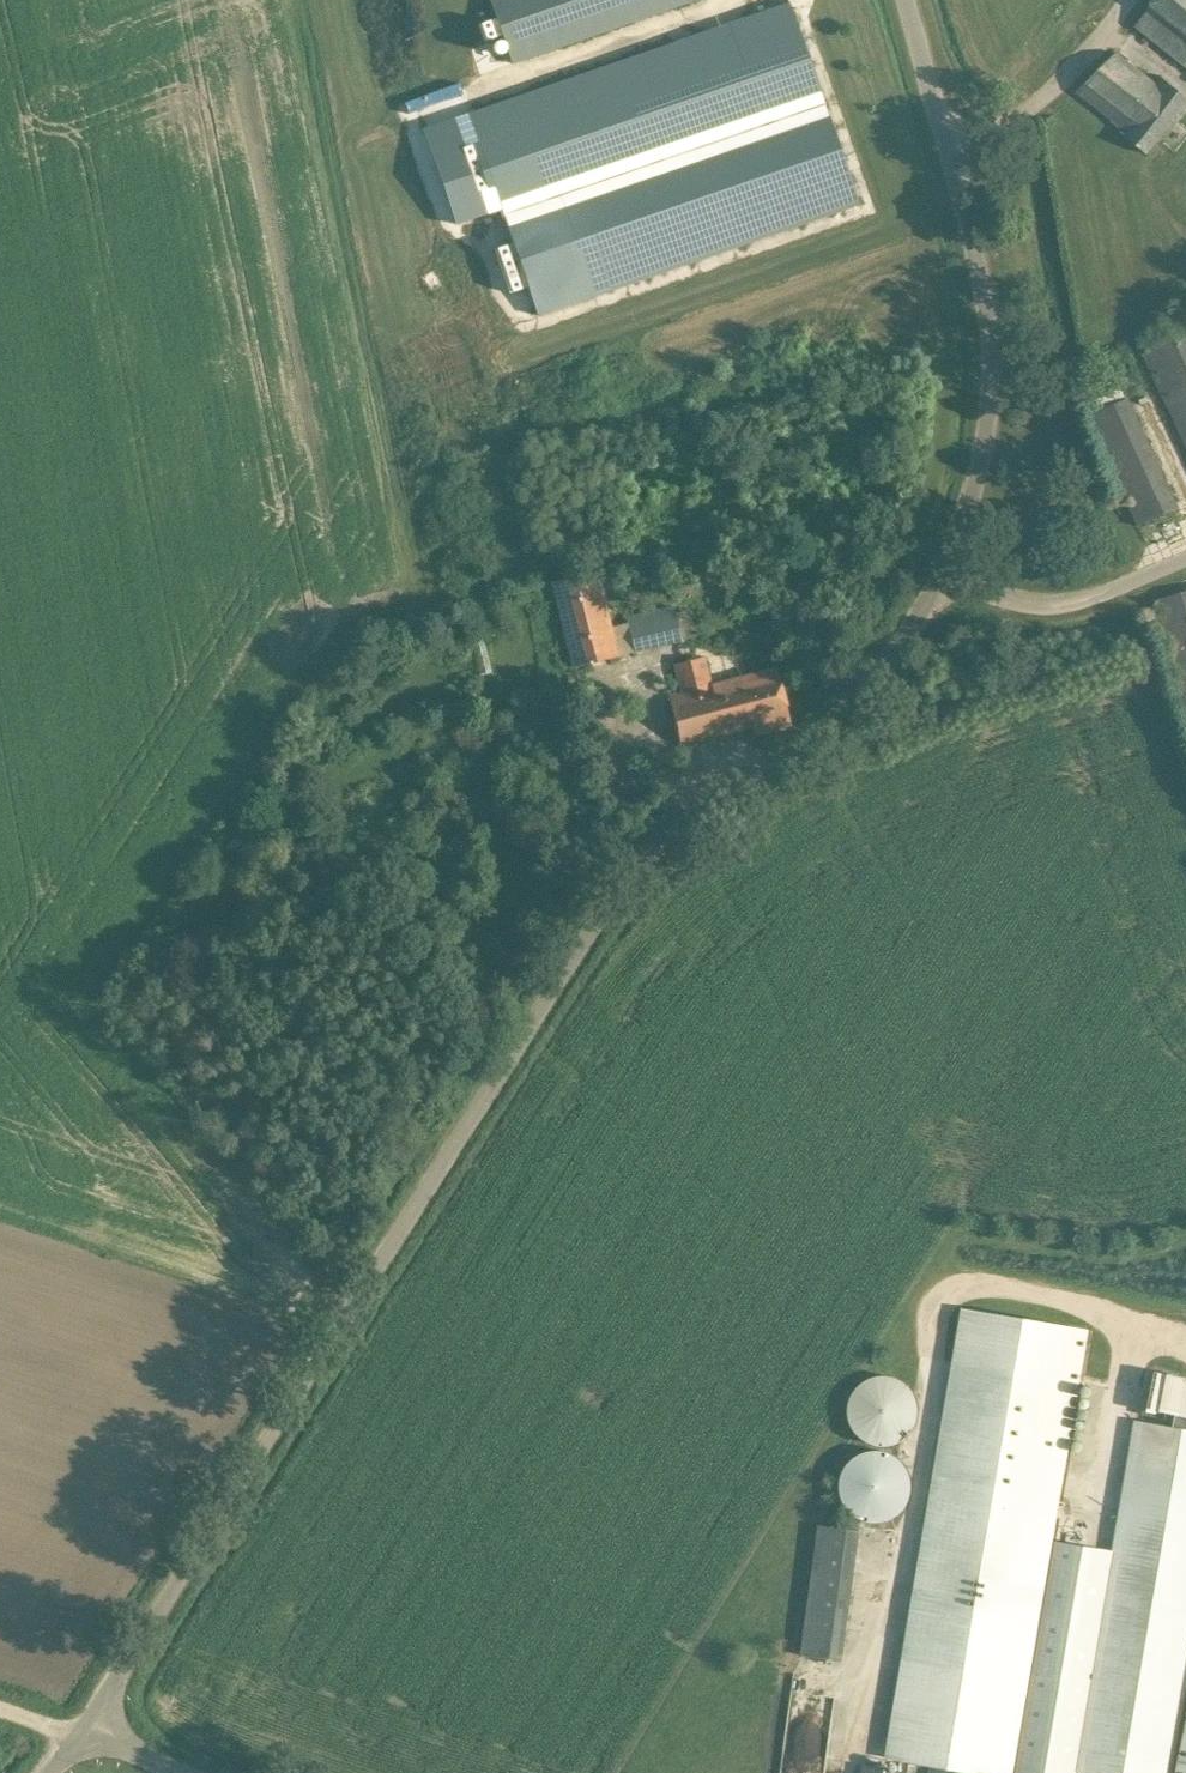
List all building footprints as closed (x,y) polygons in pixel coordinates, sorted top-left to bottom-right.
[(505,60),(701,0),(487,0),(505,60)] [(1137,26),(1185,64),(1185,0),(1157,0),(1137,26)] [(524,304),(849,212),(791,9),(414,116),(444,223),(497,208),(524,304)] [(1117,52),(1077,92),(1129,132),(1125,136),(1148,153),(1185,105),(1185,95),(1162,76),(1157,83),(1117,52)] [(1008,178),(993,179),(994,195),(1010,196),(1008,178)] [(996,209),(988,212),(991,223),(999,221),(996,209)] [(1139,341),(1185,443),(1185,319),(1139,341)] [(1175,507),(1130,388),(1104,397),(1107,405),(1094,410),(1137,522),(1175,507)] [(596,570),(553,581),(574,667),(577,667),(618,656),(610,626),(596,570)] [(1154,601),(1185,697),(1185,701),(1185,591),(1154,601)] [(674,604),(626,615),(627,622),(634,652),(682,640),(682,639),(675,612),(674,604)] [(669,697),(675,719),(681,743),(752,726),(754,735),(791,727),(777,667),(713,685),(705,656),(675,665),(682,693),(669,697)] [(911,1438),(913,1378),(855,1376),(852,1436),(911,1438)] [(840,1455),(845,1515),(907,1510),(903,1450),(840,1455)] [(842,1657),(858,1527),(817,1522),(801,1652),(842,1657)] [(885,1722),(1161,1772),(1185,1772),(1185,1625),(912,1574),(885,1722)] [(905,1769),(861,1764),(860,1772),(904,1772),(905,1769)]
